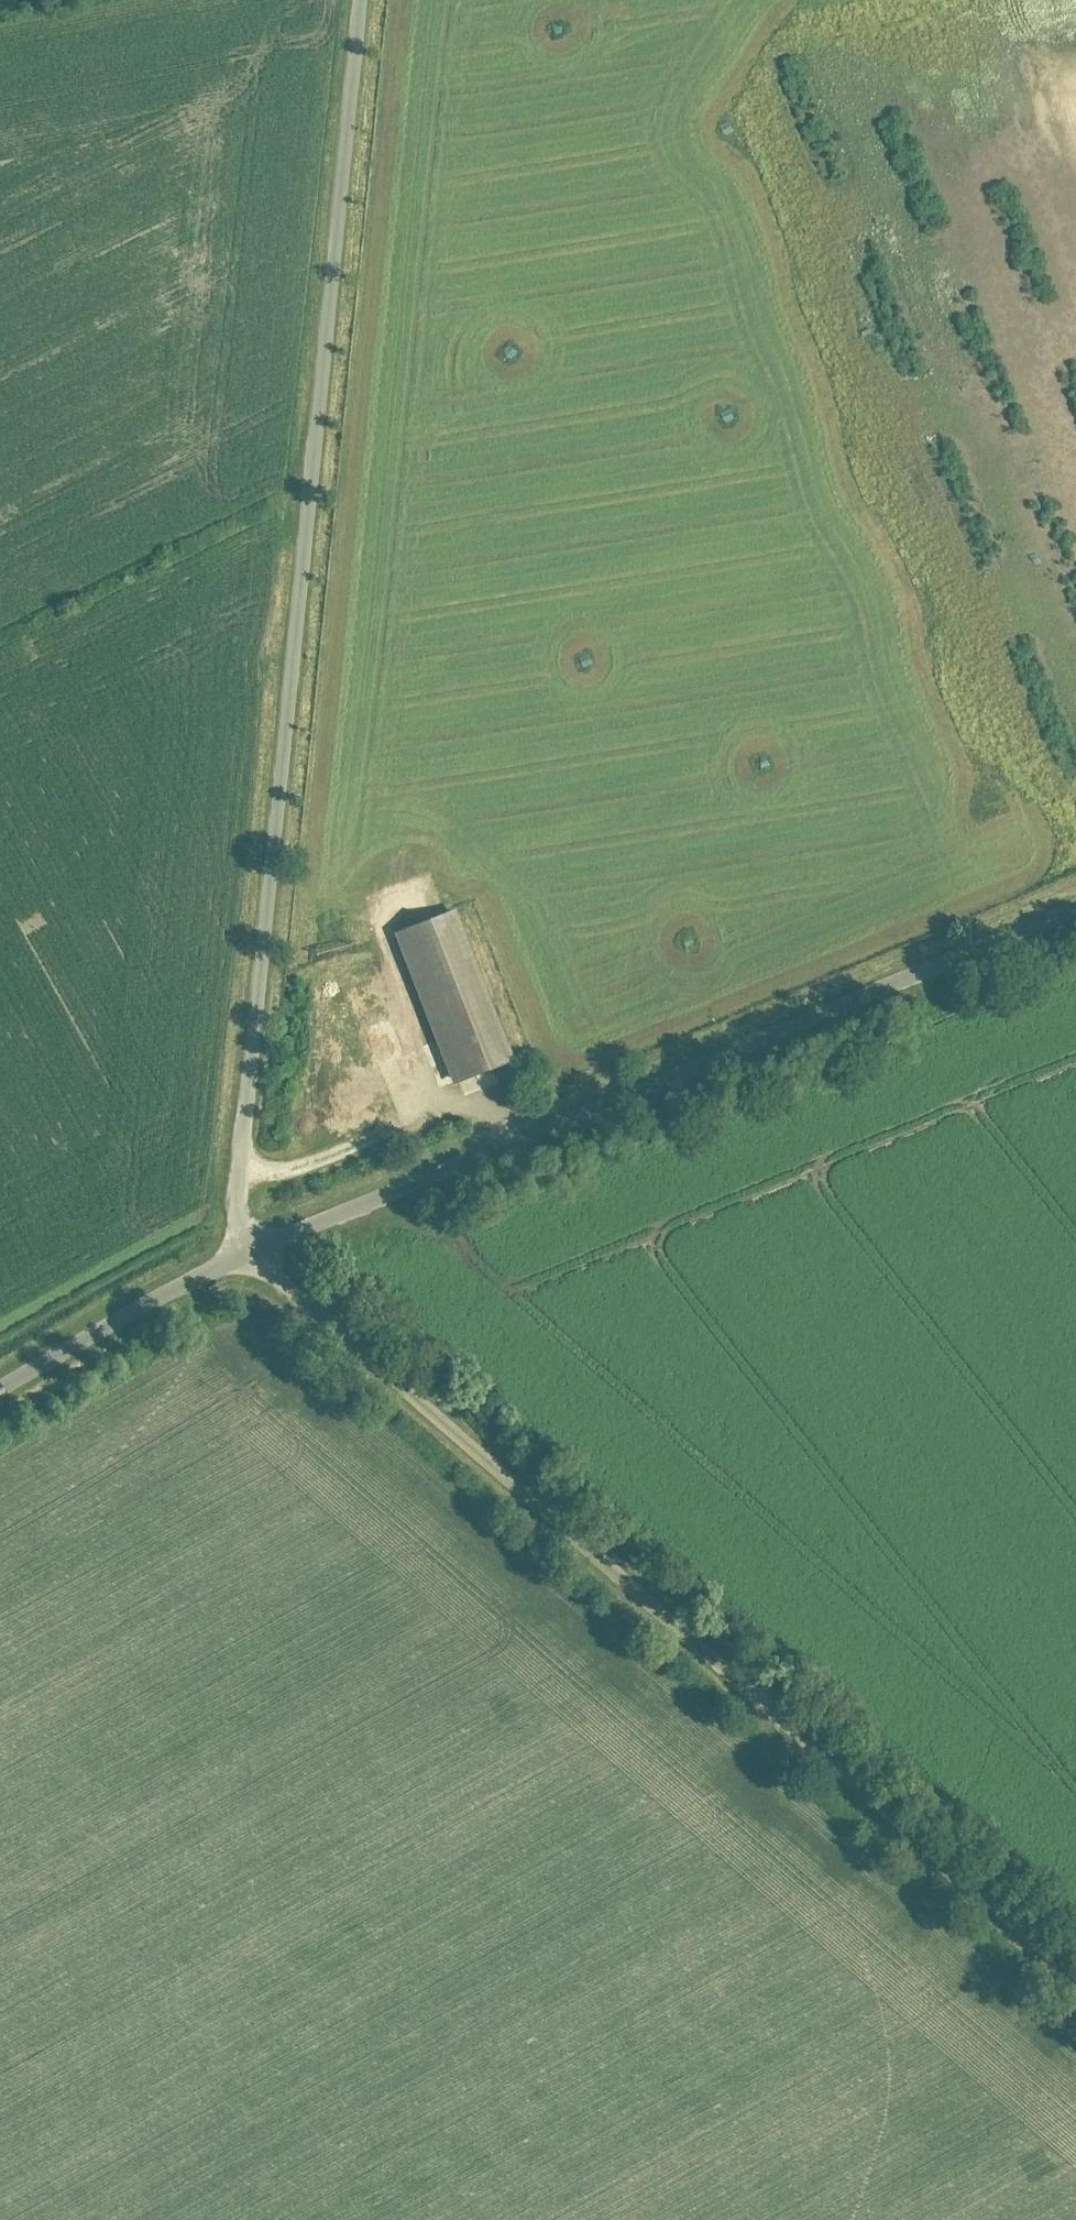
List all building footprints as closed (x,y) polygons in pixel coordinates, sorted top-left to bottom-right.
[(453,907),(389,933),(446,1075),(510,1050),(453,907)]
